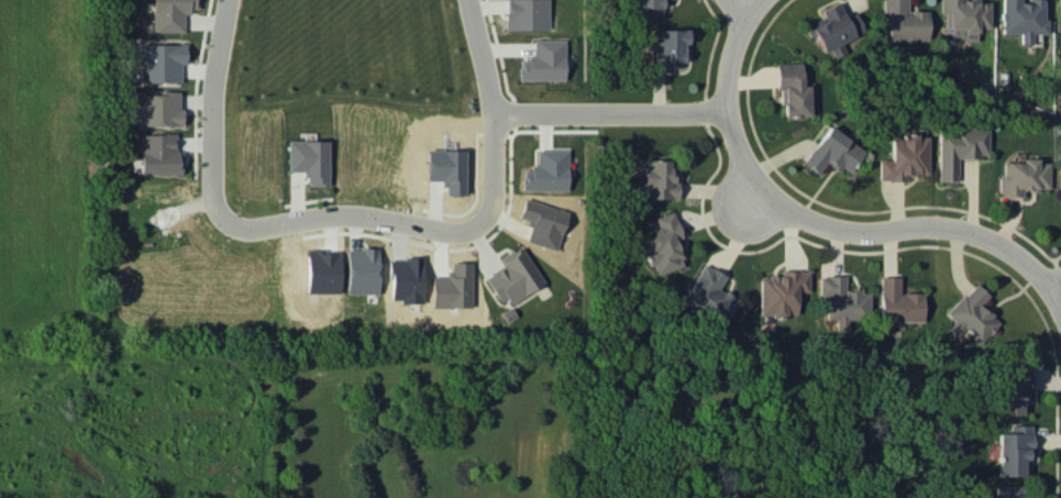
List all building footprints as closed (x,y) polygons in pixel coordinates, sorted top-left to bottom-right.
[(153,31),(186,31),(186,8),(198,8),(198,0),(153,0),(153,31)] [(548,0),(507,0),(506,29),(548,29),(548,0)] [(635,16),(663,16),(663,0),(634,0),(635,16)] [(906,10),(906,0),(882,0),(881,14),(887,14),(887,39),(927,40),(927,11),(906,10)] [(939,13),(945,13),(945,28),(951,28),(951,40),(977,39),(977,28),(990,28),(989,2),(978,2),(978,0),(939,0),(939,13)] [(1020,33),(1020,43),(1032,43),(1032,33),(1045,33),(1046,0),(1002,0),(1002,33),(1020,33)] [(844,17),(837,1),(820,9),(823,17),(804,25),(809,36),(814,35),(822,52),(830,49),(834,57),(845,52),(840,42),(864,32),(855,12),(844,17)] [(688,29),(651,29),(651,68),(675,68),(675,62),(684,62),(684,43),(688,42),(688,29)] [(565,80),(564,39),(534,40),(534,58),(519,58),(519,80),(565,80)] [(186,44),(140,44),(140,82),(181,82),(181,64),(186,64),(186,44)] [(780,116),(810,115),(809,85),(803,85),(802,62),(779,63),(780,116)] [(181,92),(135,93),(136,126),(181,125),(181,92)] [(864,150),(829,125),(803,162),(818,173),(827,161),(847,175),(864,150)] [(939,180),(958,180),(958,157),(988,157),(988,128),(956,128),(956,134),(939,134),(939,180)] [(176,133),(140,134),(141,175),(182,174),(181,150),(176,150),(176,133)] [(928,175),(928,136),(891,136),(891,159),(880,159),(879,180),(907,181),(907,175),(928,175)] [(328,140),(288,140),(287,171),(306,171),(306,185),(327,186),(328,140)] [(464,149),(426,150),(427,180),(443,180),(444,195),(465,195),(464,149)] [(522,190),(567,190),(568,149),(534,149),(534,170),(522,170),(522,190)] [(678,200),(678,180),(672,180),(672,161),(643,160),(643,180),(636,179),(636,199),(678,200)] [(1049,162),(1038,162),(1038,160),(1004,160),(1004,177),(999,177),(998,196),(1022,196),(1022,189),(1048,190),(1049,162)] [(568,211),(524,198),(518,219),(531,223),(526,242),(556,251),(568,211)] [(655,275),(685,265),(677,239),(681,238),(673,211),(655,217),(658,228),(642,233),(655,275)] [(498,301),(506,297),(510,303),(544,284),(521,245),(499,258),(504,266),(484,277),(498,301)] [(346,293),(377,293),(378,248),(347,248),(346,293)] [(339,251),(306,251),(307,293),(339,293),(339,251)] [(423,301),(422,258),(389,259),(391,302),(423,301)] [(471,261),(451,262),(451,275),(431,275),(431,308),(472,307),(471,261)] [(725,327),(740,300),(719,288),(726,276),(703,263),(681,302),(725,327)] [(809,271),(781,270),(780,276),(760,275),(759,315),(796,316),(797,292),(808,292),(809,271)] [(827,319),(836,319),(836,329),(847,329),(847,319),(869,319),(869,290),(845,290),(845,276),(820,276),(820,295),(827,295),(827,319)] [(988,295),(974,283),(946,313),(955,322),(949,329),(956,336),(963,329),(979,345),(999,323),(980,305),(988,295)] [(998,415),(1025,415),(1024,392),(1032,392),(1031,360),(1018,360),(1018,369),(997,370),(998,415)] [(997,433),(998,476),(1028,475),(1028,448),(1032,448),(1032,424),(1009,425),(1009,432),(997,433)] [(1030,485),(995,485),(995,497),(1030,497),(1030,485)]
